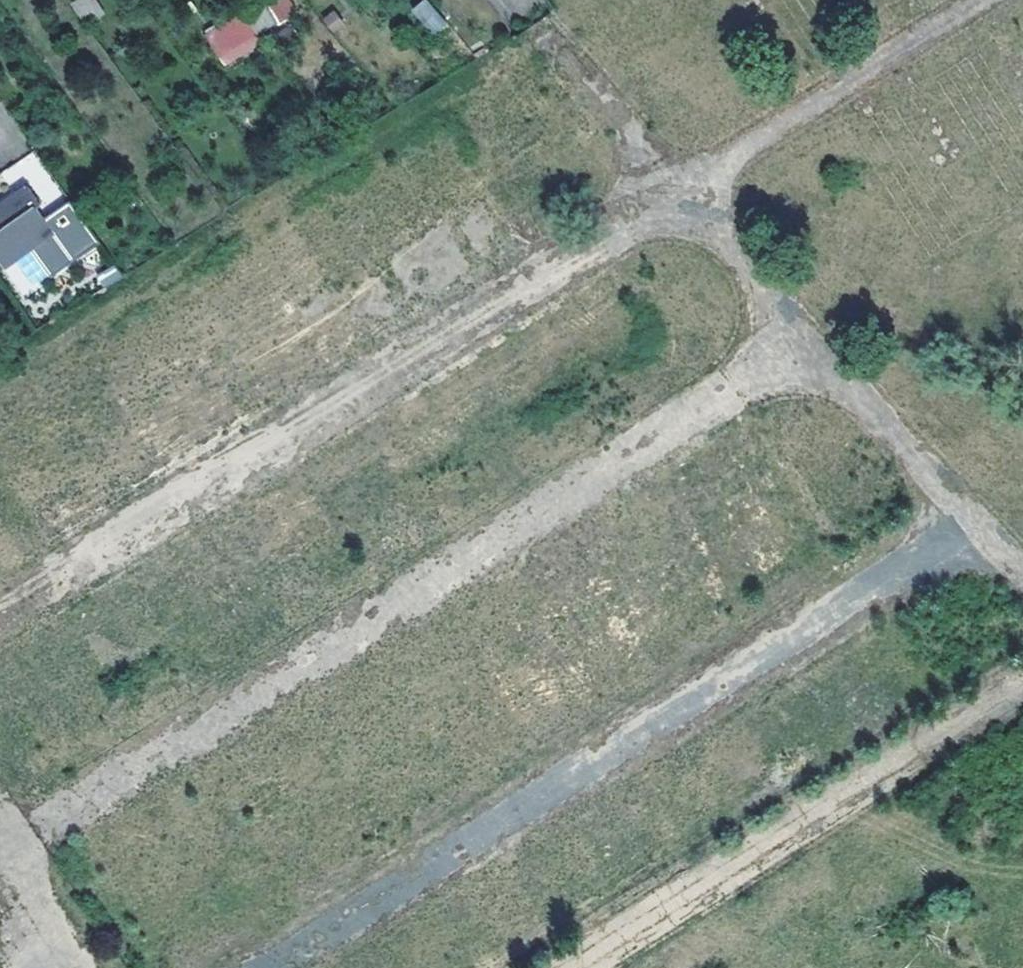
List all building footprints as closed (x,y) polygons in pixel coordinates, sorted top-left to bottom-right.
[(73,2),(86,23),(105,12),(98,0),(92,0),(91,1),(91,0),(76,0),(73,2)] [(447,24),(427,0),(421,0),(409,10),(431,37),(447,24)] [(253,5),(239,15),(254,35),(261,44),(275,34),(253,5)] [(239,15),(205,41),(220,60),(254,35),(239,15)] [(16,245),(20,242),(34,263),(26,268),(39,285),(81,256),(57,221),(70,213),(45,177),(19,194),(21,198),(13,202),(0,200),(0,242),(16,245)] [(0,191),(0,192),(0,200),(13,202),(21,198),(19,194),(0,191)] [(14,257),(35,288),(39,285),(26,268),(34,263),(20,242),(16,245),(0,242),(0,255),(14,257)]
